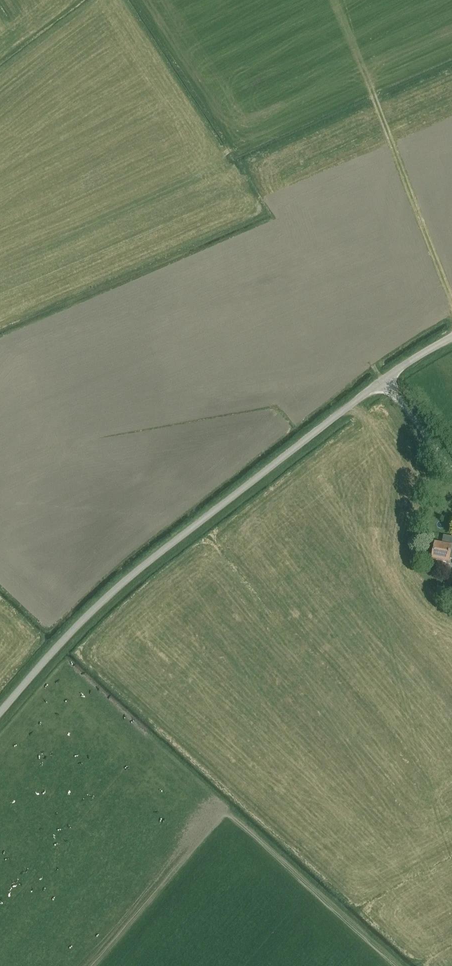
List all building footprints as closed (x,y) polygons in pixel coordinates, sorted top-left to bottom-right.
[(451,559),(451,549),(451,547),(435,544),(432,560),(449,563),(450,558),(451,559)]
